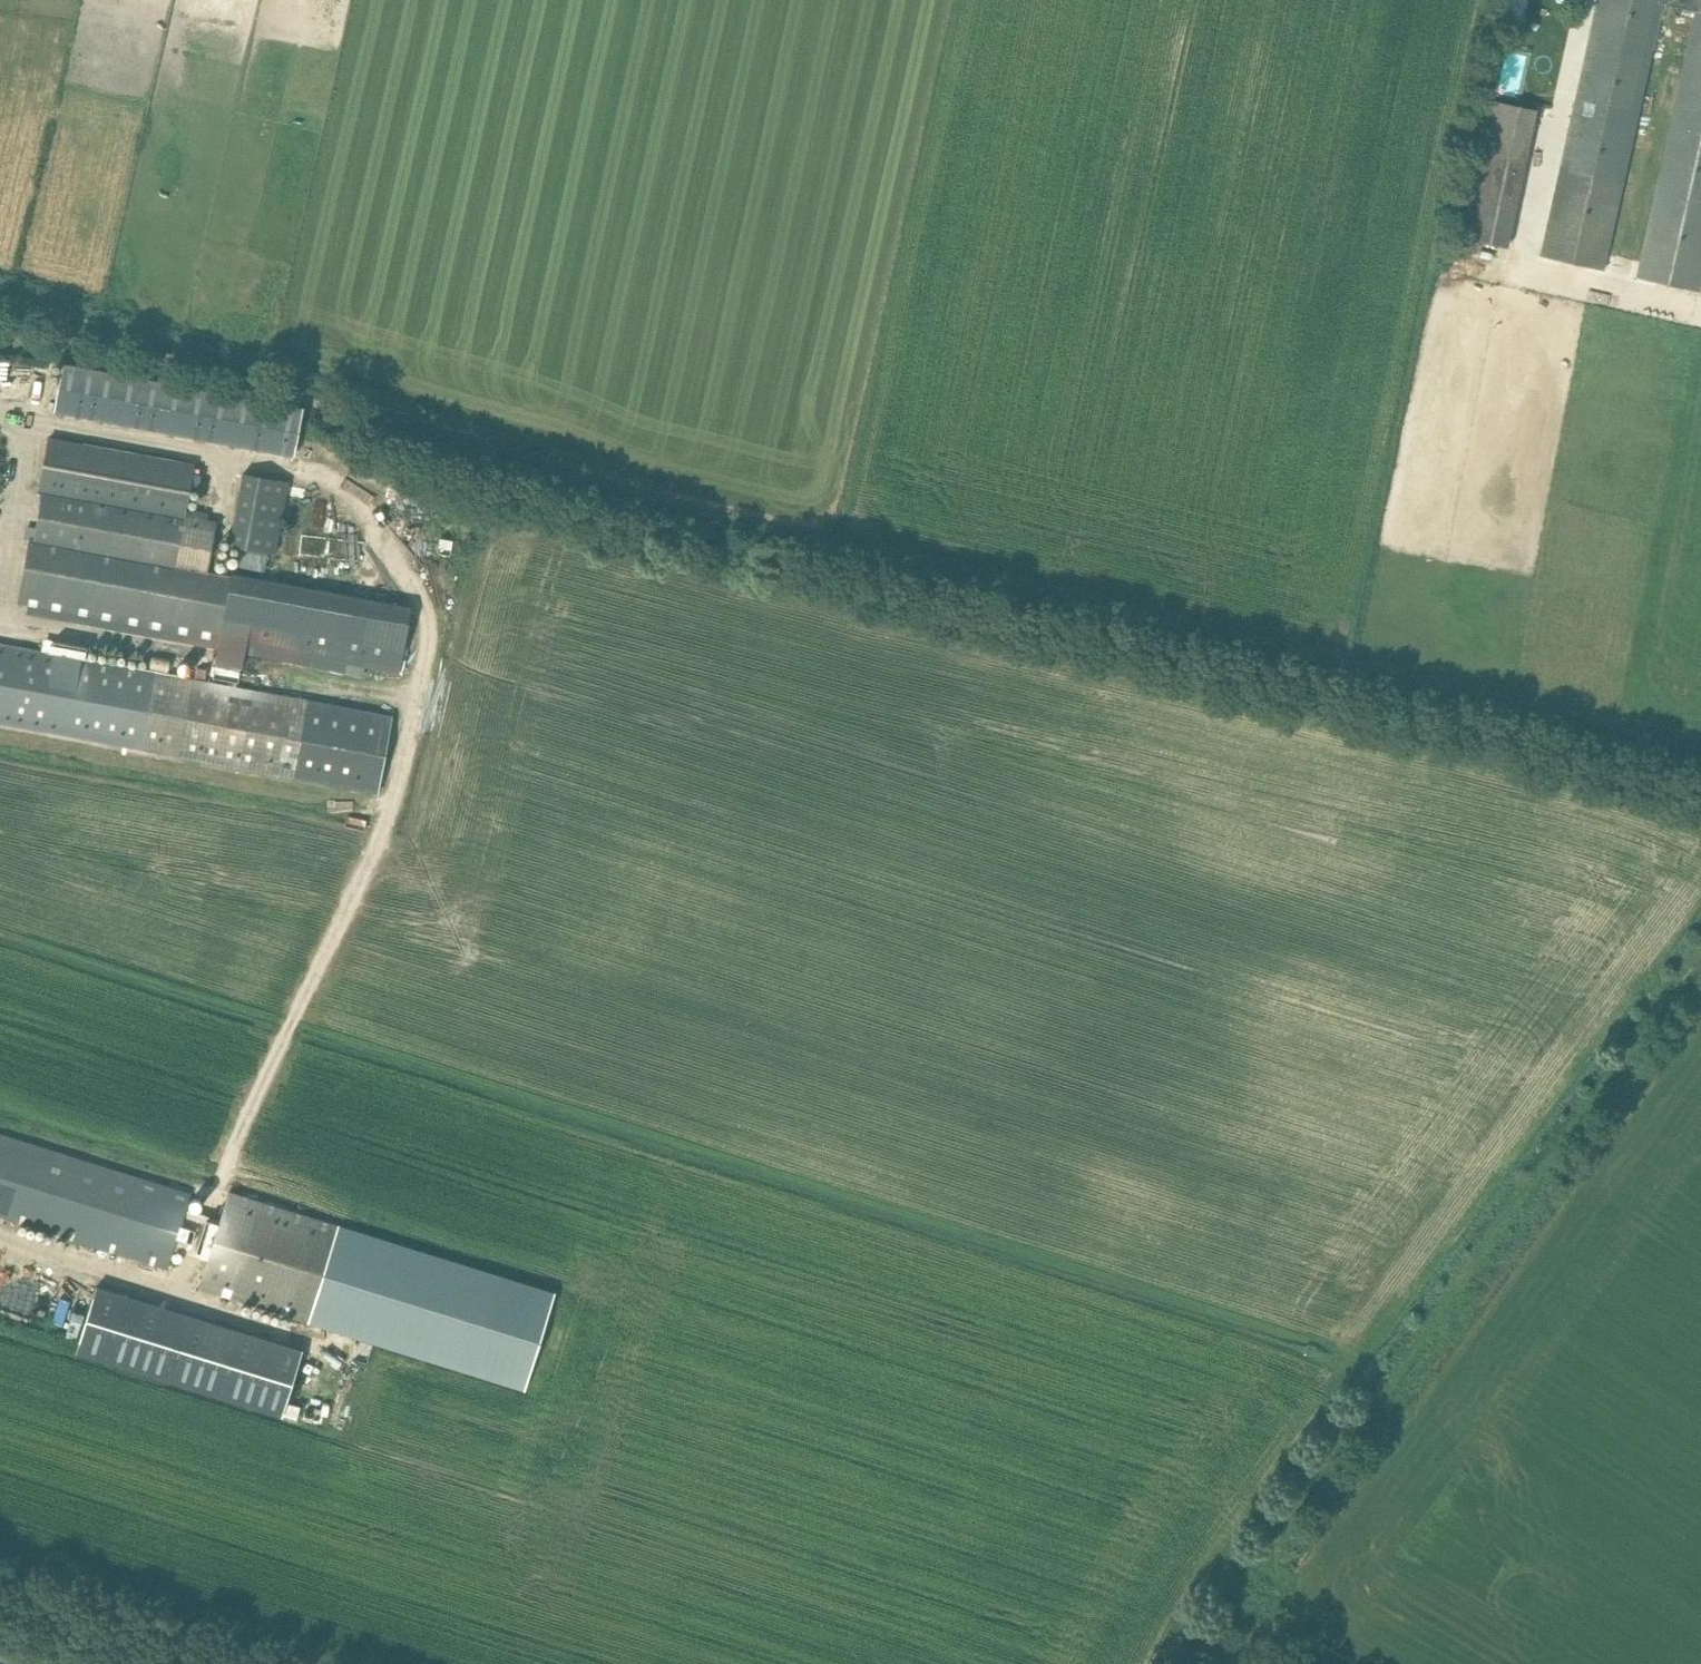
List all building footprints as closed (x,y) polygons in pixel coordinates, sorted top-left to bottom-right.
[(1542,256),(1605,270),(1664,3),(1700,11),(1640,280),(1698,293),(1700,279),(1700,0),(1599,0),(1542,256)] [(1536,110),(1489,101),(1461,238),(1508,248),(1536,110)] [(304,409),(63,364),(54,410),(295,455),(304,409)] [(19,601),(18,604),(31,606),(29,616),(220,650),(217,665),(242,670),(245,655),(363,676),(365,666),(399,673),(411,604),(339,591),(230,572),(229,576),(207,572),(217,520),(207,518),(184,514),(185,509),(189,488),(192,473),(193,465),(191,464),(71,442),(49,438),(39,491),(44,492),(35,540),(30,539),(19,601)] [(273,553),(286,483),(243,475),(230,545),(273,553)] [(377,794),(391,717),(0,643),(0,723),(377,794)] [(117,1250),(170,1267),(192,1194),(0,1134),(0,1214),(117,1250)] [(342,1226),(230,1190),(200,1287),(311,1323),(342,1226)] [(525,1389),(554,1293),(342,1226),(327,1275),(312,1323),(525,1389)] [(97,1286),(78,1348),(77,1351),(283,1415),(303,1350),(97,1286)]
